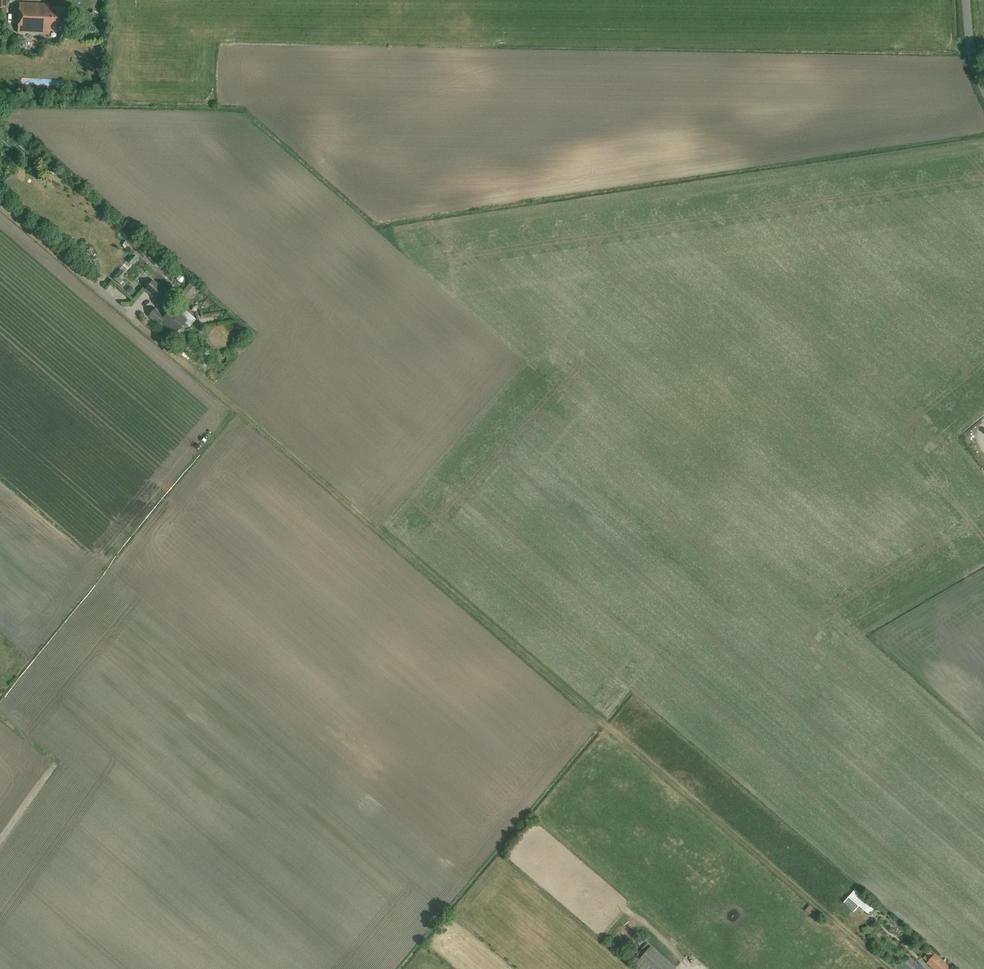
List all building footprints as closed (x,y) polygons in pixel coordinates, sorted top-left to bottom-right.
[(42,4),(19,3),(17,33),(49,34),(49,31),(62,32),(64,8),(42,7),(42,4)] [(175,271),(171,268),(165,275),(170,279),(175,271)] [(145,290),(160,303),(169,294),(153,281),(145,290)] [(200,289),(193,284),(180,300),(183,302),(190,293),(194,297),(200,289)] [(186,321),(172,308),(164,316),(155,308),(148,316),(157,324),(160,321),(174,334),(186,321)] [(183,313),(191,320),(187,323),(192,327),(199,319),(186,309),(183,313)] [(856,910),(860,905),(851,897),(847,902),(856,910)] [(813,905),(809,909),(816,916),(819,911),(813,905)] [(651,946),(634,965),(639,968),(675,968),(651,946)] [(934,954),(927,963),(934,968),(948,968),(950,967),(934,954)]
